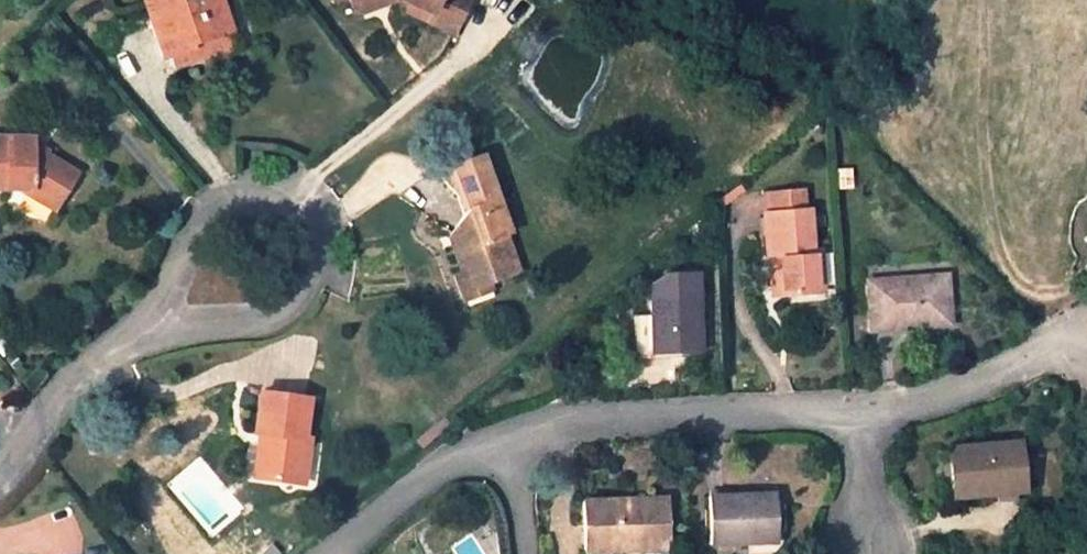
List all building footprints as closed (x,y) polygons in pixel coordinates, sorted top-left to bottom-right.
[(167,71),(172,69),(168,57),(191,49),(188,42),(228,30),(218,0),(143,0),(167,71)] [(355,10),(364,13),(383,7),(385,0),(351,0),(355,10)] [(398,1),(410,5),(407,14),(452,35),(470,0),(398,0),(398,1)] [(234,49),(228,30),(188,42),(191,49),(168,57),(172,69),(234,49)] [(29,181),(58,198),(74,172),(41,152),(29,145),(30,139),(30,137),(0,137),(0,186),(29,186),(29,181)] [(41,152),(45,147),(30,139),(29,145),(41,152)] [(451,242),(462,273),(467,287),(484,280),(515,269),(501,232),(507,230),(479,154),(453,164),(468,205),(455,223),(448,234),(451,242)] [(52,207),(58,198),(29,181),(29,186),(29,193),(52,207)] [(819,290),(816,251),(809,252),(805,209),(804,187),(756,190),(758,212),(761,212),(765,254),(773,254),(776,294),(819,290)] [(776,294),(773,254),(765,254),(769,295),(776,294)] [(864,279),(867,328),(948,323),(944,274),(864,279)] [(697,294),(650,296),(651,327),(639,327),(641,379),(700,377),(697,294)] [(650,296),(637,296),(639,327),(651,327),(650,296)] [(305,397),(259,391),(254,430),(265,432),(260,474),(301,480),(307,437),(301,436),(305,397)] [(260,474),(265,432),(254,430),(249,473),(260,474)] [(949,489),(987,486),(988,494),(1020,490),(1015,440),(945,448),(949,489)] [(949,489),(950,497),(988,494),(987,486),(949,489)] [(707,542),(746,540),(768,540),(776,539),(774,493),(725,494),(725,491),(706,491),(707,542)] [(583,550),(616,549),(616,540),(666,539),(665,498),(581,500),(583,550)] [(666,547),(666,539),(616,540),(616,549),(666,547)] [(769,551),(768,540),(746,540),(747,551),(769,551)]
